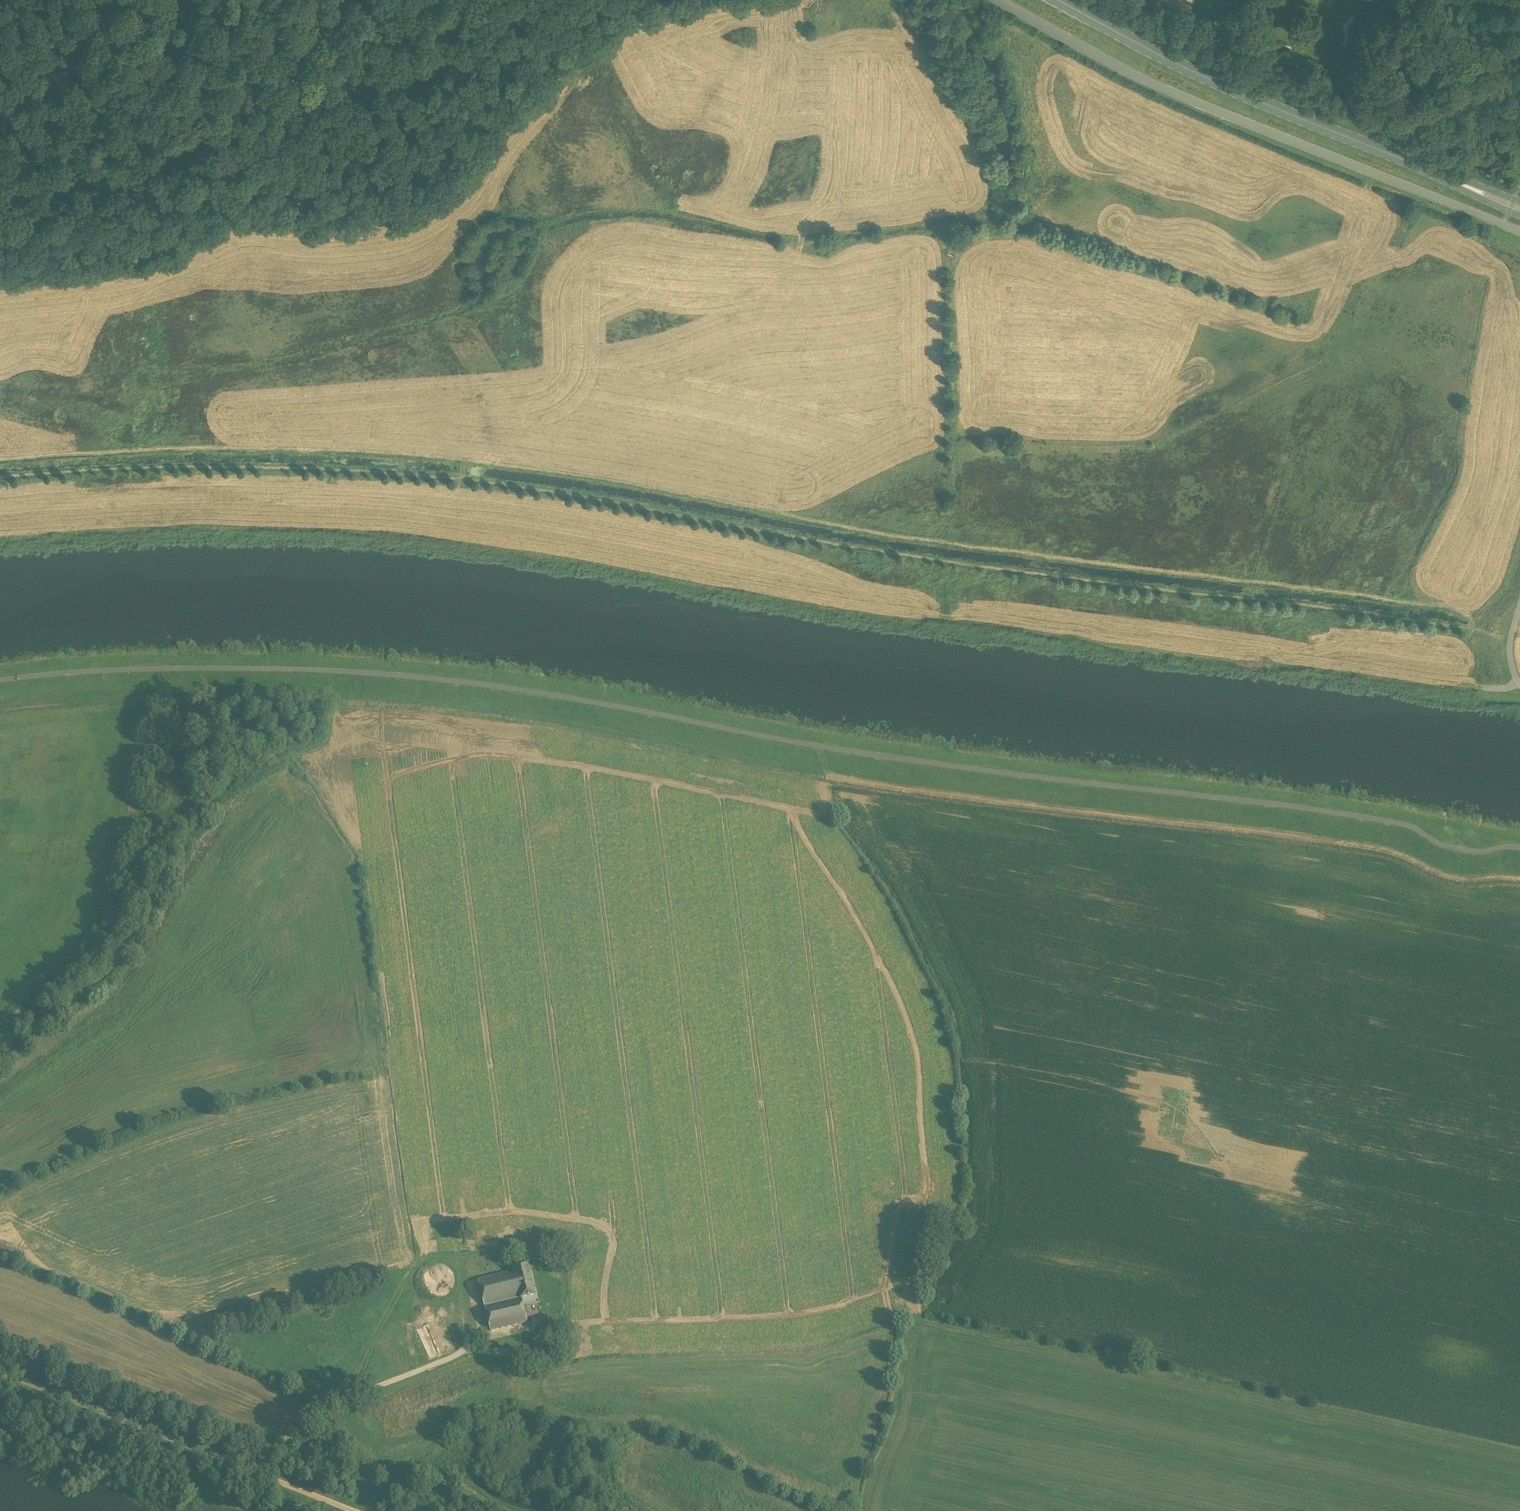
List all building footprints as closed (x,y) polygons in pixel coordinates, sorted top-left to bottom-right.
[(491,1331),(527,1322),(521,1299),(535,1296),(527,1263),(513,1267),(514,1271),(479,1280),(491,1331)] [(543,1332),(542,1327),(550,1325),(547,1315),(531,1319),(534,1329),(538,1328),(539,1333),(543,1332)]
